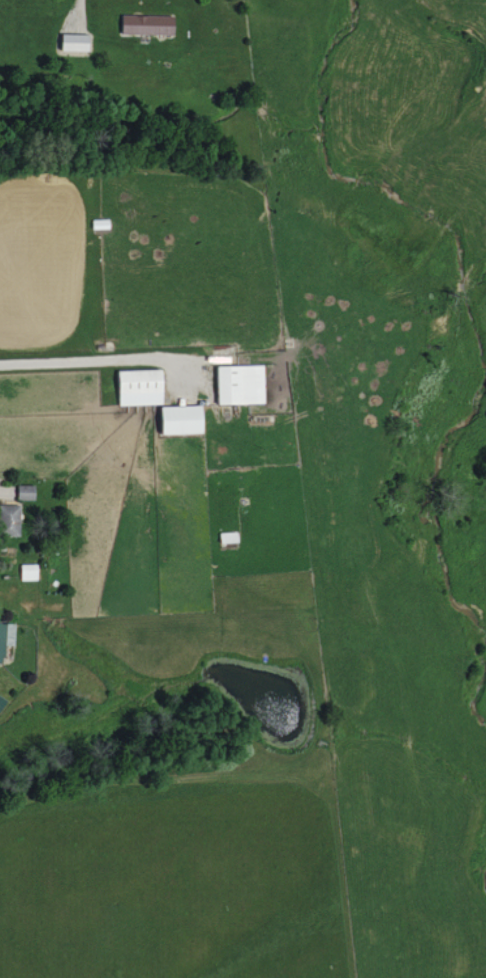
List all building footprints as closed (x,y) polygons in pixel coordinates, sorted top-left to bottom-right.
[(176,16),(123,15),(122,34),(175,35),(176,16)] [(63,50),(89,51),(90,35),(63,34),(63,50)] [(264,364),(219,365),(220,403),(265,402),(264,364)] [(120,369),(121,404),(165,403),(163,368),(120,369)] [(163,433),(205,432),(204,404),(162,406),(163,433)] [(18,500),(35,499),(34,484),(17,484),(18,500)] [(21,534),(20,504),(3,505),(3,535),(21,534)] [(37,564),(21,563),(20,579),(37,580),(37,564)] [(5,644),(14,644),(15,623),(0,623),(0,662),(4,662),(5,644)]
